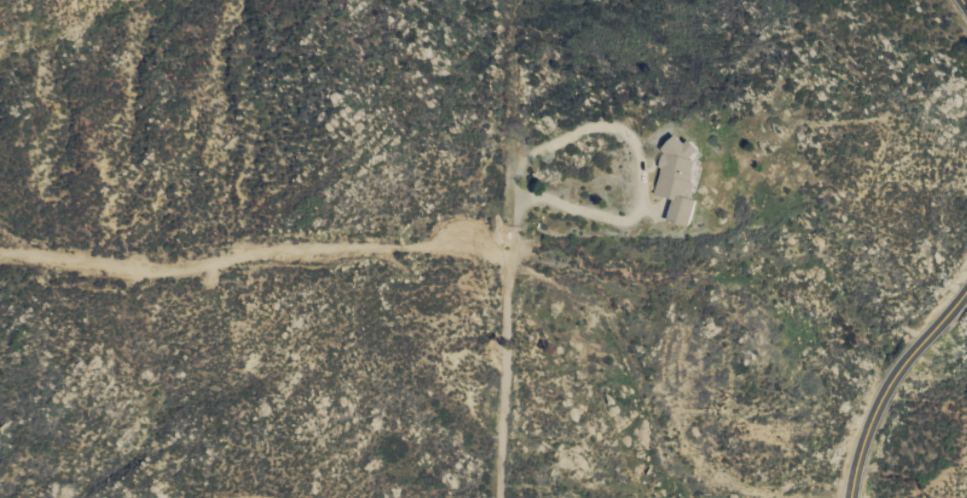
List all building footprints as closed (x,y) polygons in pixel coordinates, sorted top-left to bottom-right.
[(698,226),(704,199),(693,197),(706,144),(673,136),(659,194),(679,199),(674,220),(698,226)]
